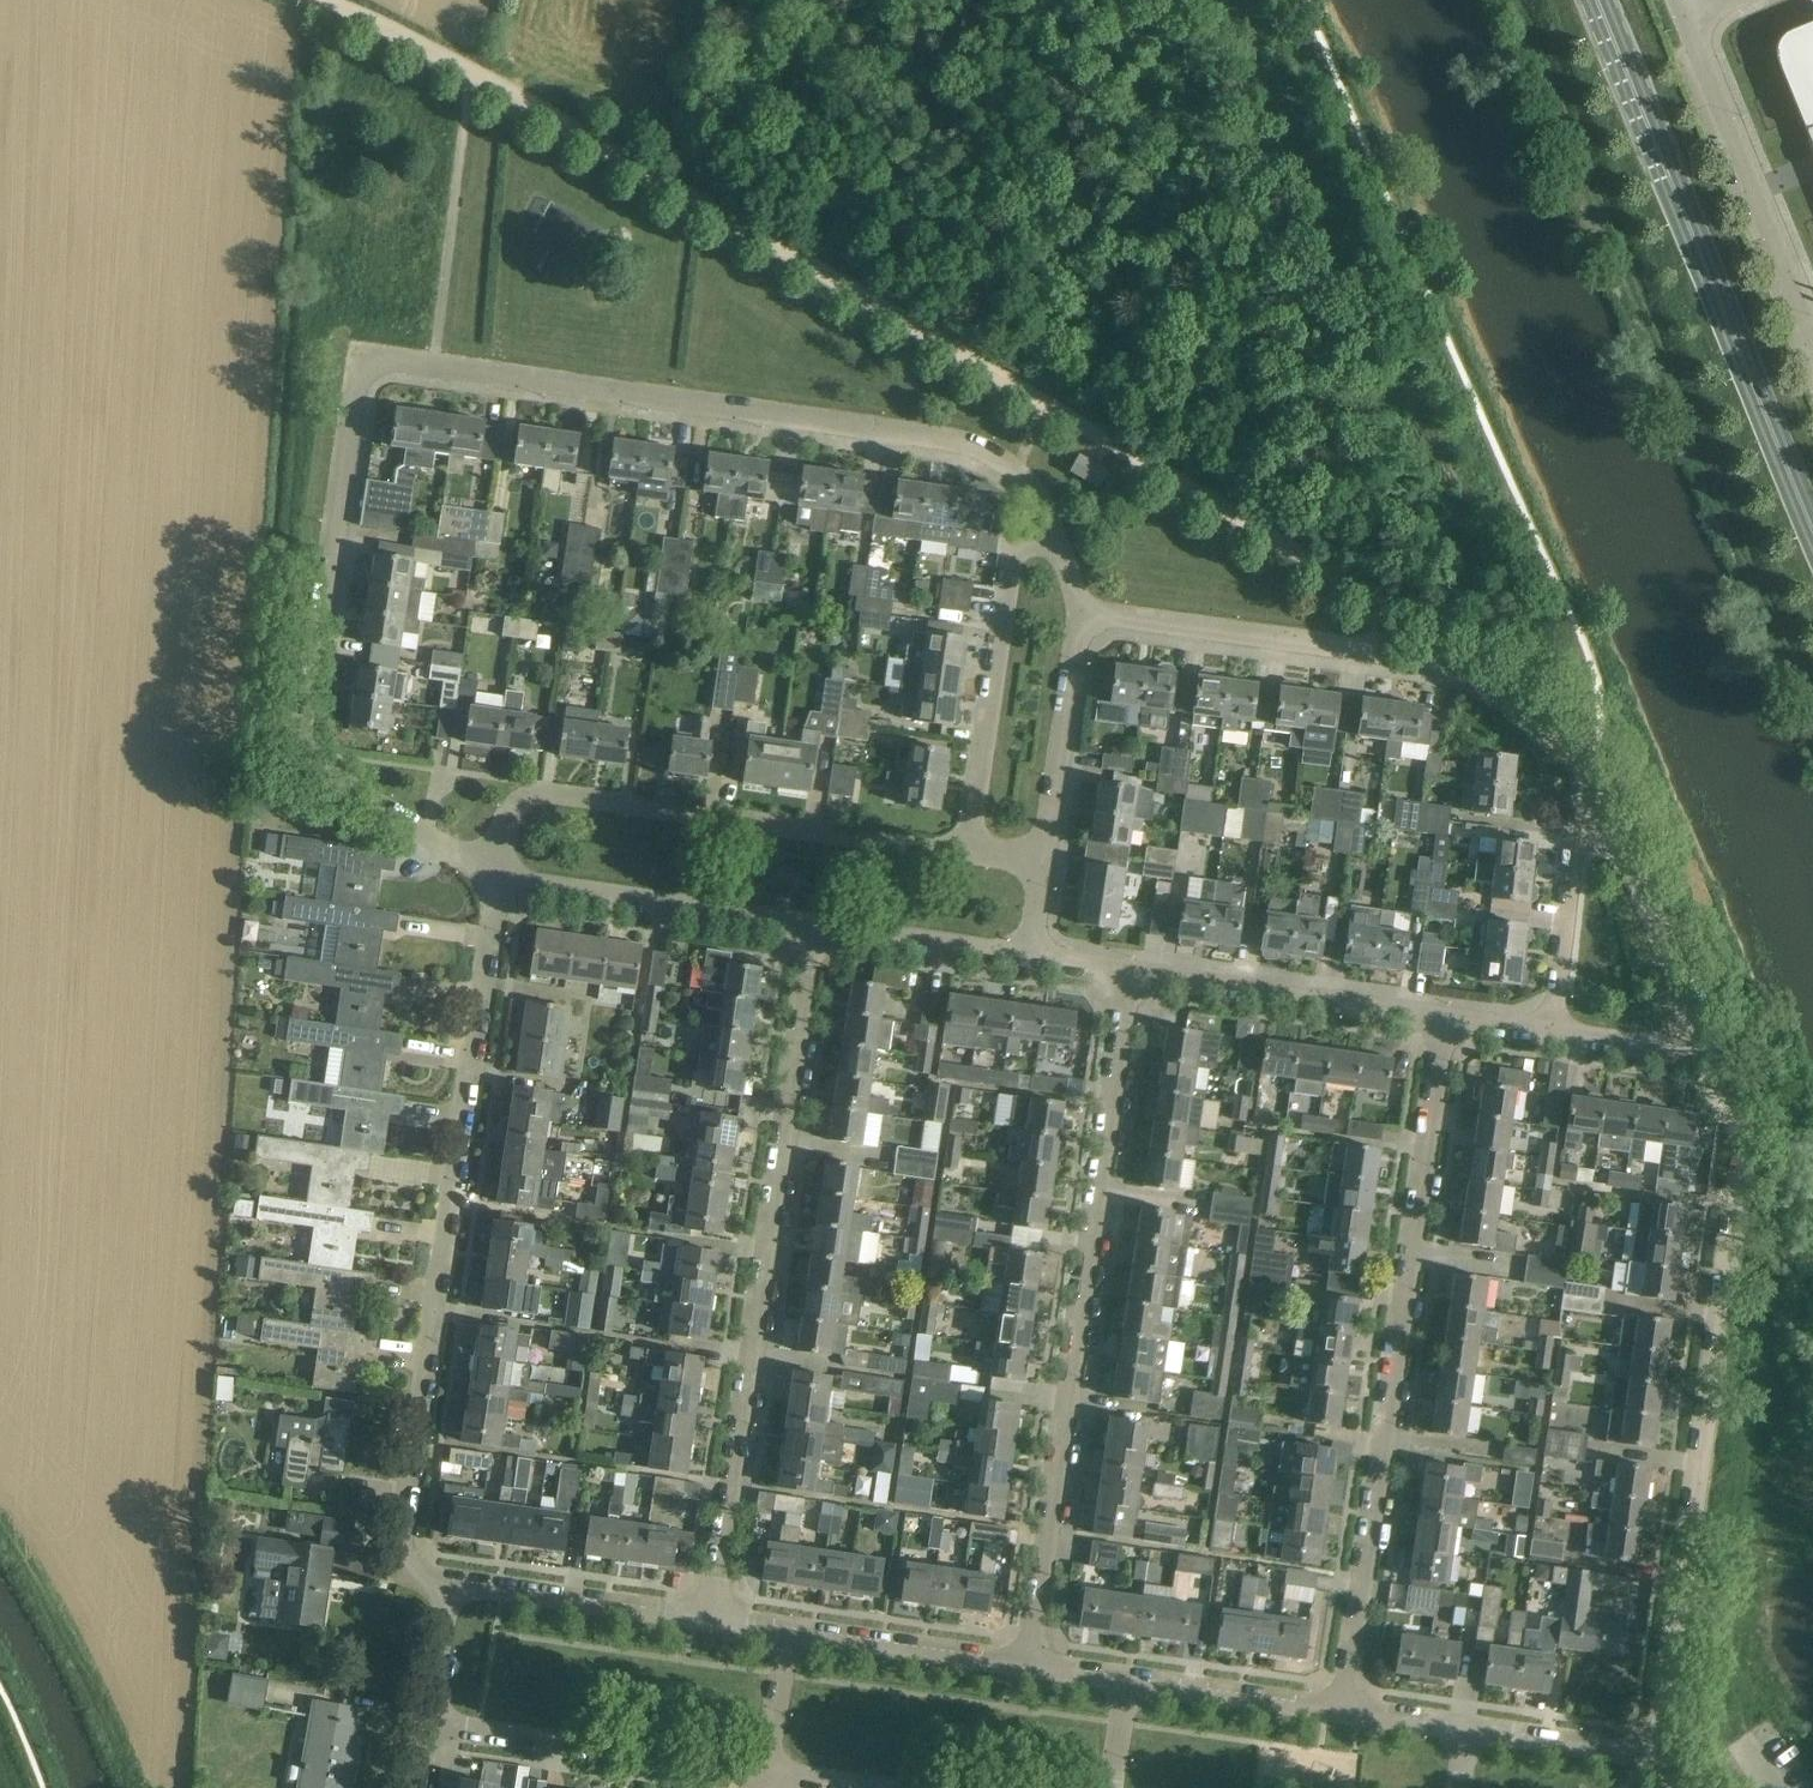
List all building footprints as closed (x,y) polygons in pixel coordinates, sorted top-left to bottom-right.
[(1795,32),(1787,37),(1782,45),(1780,54),(1781,63),(1812,140),(1812,25),(1795,32)] [(418,468),(419,468),(427,413),(398,408),(395,428),(384,426),(381,445),(408,449),(405,466),(398,469),(396,484),(416,487),(418,468)] [(435,453),(450,455),(455,417),(427,413),(419,468),(432,470),(435,453)] [(455,417),(450,455),(447,472),(462,475),(465,458),(479,460),(485,421),(455,417)] [(515,463),(544,467),(549,430),(521,426),(515,463)] [(579,435),(549,430),(544,467),(540,491),(557,494),(561,471),(574,473),(579,435)] [(639,483),(644,444),(615,440),(610,478),(639,483)] [(639,483),(637,498),(666,502),(674,448),(644,444),(639,483)] [(717,517),(730,519),(739,458),(710,453),(704,492),(720,494),(717,517)] [(1071,471),(1099,487),(1108,471),(1080,455),(1071,471)] [(768,462),(739,458),(730,519),(744,521),(748,498),(763,500),(768,462)] [(805,467),(796,524),(811,526),(811,530),(825,532),(834,471),(805,467)] [(834,471),(825,532),(839,534),(840,529),(860,533),(863,513),(858,512),(862,480),(863,476),(834,471)] [(920,540),(928,485),(917,483),(917,479),(915,476),(904,474),(901,477),(900,481),(899,481),(898,486),(880,483),(876,515),(910,520),(908,539),(920,540)] [(386,482),(383,497),(414,501),(416,487),(396,484),(386,482)] [(949,545),(956,489),(928,485),(920,540),(949,545)] [(956,489),(949,545),(949,547),(978,551),(980,532),(991,533),(993,514),(983,512),(986,493),(956,489)] [(383,497),(381,511),(411,515),(414,501),(383,497)] [(471,539),(480,541),(484,512),(442,505),(438,537),(471,541),(471,539)] [(409,533),(411,515),(381,511),(379,528),(409,533)] [(504,514),(484,512),(480,541),(478,558),(497,561),(504,514)] [(561,580),(576,582),(584,526),(570,524),(561,580)] [(584,526),(576,582),(581,583),(580,592),(588,593),(590,585),(591,585),(599,528),(584,526)] [(414,534),(412,548),(442,553),(450,554),(472,557),(478,558),(480,541),(471,539),(471,541),(438,537),(437,538),(414,534)] [(671,595),(679,540),(665,538),(655,604),(669,607),(671,595)] [(694,542),(679,540),(671,595),(685,597),(694,542)] [(769,583),(773,553),(759,551),(755,581),(769,583)] [(442,553),(440,567),(448,568),(470,571),(472,557),(450,554),(442,553)] [(773,553),(769,583),(783,585),(788,555),(773,553)] [(371,584),(424,592),(426,579),(414,577),(416,561),(375,555),(371,584)] [(863,598),(868,567),(854,565),(850,596),(857,597),(863,598)] [(863,598),(893,602),(911,604),(913,591),(880,586),(883,569),(868,567),(863,598)] [(943,579),(941,593),(972,598),(974,583),(943,579)] [(424,592),(371,584),(366,612),(418,619),(422,592),(424,593),(424,592)] [(972,598),(941,593),(939,608),(970,612),(972,598)] [(893,602),(863,598),(857,597),(855,611),(861,612),(859,626),(889,631),(893,602)] [(418,619),(366,612),(362,642),(372,643),(370,656),(399,660),(403,631),(416,633),(418,619)] [(515,637),(518,618),(505,617),(503,635),(515,637)] [(536,640),(539,621),(518,618),(515,637),(536,640)] [(612,632),(599,630),(596,649),(609,651),(612,632)] [(906,659),(924,662),(961,667),(966,639),(915,631),(913,645),(908,645),(906,659)] [(612,632),(609,651),(620,653),(623,633),(612,632)] [(716,685),(712,707),(714,707),(734,710),(735,702),(738,688),(741,666),(743,652),(722,648),(716,685)] [(431,665),(462,669),(464,655),(433,650),(431,665)] [(399,660),(370,656),(368,668),(358,667),(354,695),(393,700),(403,702),(407,675),(397,674),(399,660)] [(920,690),(957,695),(961,667),(924,662),(920,690)] [(1157,670),(1145,668),(1140,707),(1170,711),(1175,672),(1174,672),(1175,668),(1172,664),(1162,663),(1158,666),(1157,670)] [(460,684),(462,669),(431,665),(429,679),(460,684)] [(1137,726),(1140,707),(1145,668),(1117,665),(1111,703),(1130,706),(1129,712),(1127,711),(1125,725),(1137,726)] [(738,688),(735,702),(754,705),(759,669),(741,666),(738,688)] [(1192,725),(1221,729),(1228,680),(1199,676),(1192,725)] [(837,736),(840,722),(843,698),(845,682),(826,679),(821,713),(810,711),(804,729),(801,745),(784,743),(778,788),(808,792),(813,754),(816,755),(819,734),(837,736)] [(1228,680),(1221,729),(1249,733),(1251,722),(1263,724),(1268,691),(1257,689),(1257,684),(1228,680)] [(1302,749),(1310,691),(1299,689),(1299,685),(1297,682),(1286,680),(1283,682),(1282,687),(1281,687),(1280,692),(1268,691),(1263,724),(1262,730),(1291,733),(1290,746),(1302,748),(1302,749)] [(955,709),(957,695),(920,690),(906,688),(901,717),(916,719),(915,720),(953,726),(953,724),(957,725),(960,723),(962,713),(959,709),(955,709)] [(466,736),(465,742),(498,747),(504,710),(507,691),(506,691),(503,710),(471,705),(470,712),(469,718),(466,736)] [(504,710),(498,747),(531,752),(536,715),(521,713),(524,694),(507,691),(504,710)] [(1310,691),(1302,749),(1332,754),(1340,695),(1310,691)] [(393,700),(354,695),(350,725),(388,731),(393,700)] [(840,722),(869,726),(871,712),(856,710),(858,700),(843,698),(840,722)] [(1389,741),(1394,702),(1364,698),(1358,737),(1389,741)] [(1422,706),(1394,702),(1389,741),(1386,758),(1400,759),(1402,743),(1417,745),(1422,706)] [(592,761),(598,725),(600,711),(566,706),(559,756),(592,761)] [(455,710),(441,708),(437,738),(451,739),(455,710)] [(675,737),(670,771),(672,772),(673,777),(685,778),(687,774),(699,776),(706,777),(709,753),(711,742),(707,742),(710,720),(695,717),(691,739),(675,737)] [(778,788),(784,743),(763,740),(765,724),(750,721),(747,745),(749,745),(744,783),(778,788)] [(869,726),(840,722),(837,736),(867,741),(869,726)] [(630,729),(598,725),(592,761),(625,765),(630,729)] [(1445,733),(1431,731),(1425,776),(1439,778),(1445,733)] [(911,746),(907,774),(945,779),(949,751),(911,746)] [(1162,746),(1158,777),(1173,779),(1177,748),(1162,746)] [(1177,748),(1173,779),(1188,781),(1192,750),(1177,748)] [(1478,753),(1474,783),(1513,788),(1517,757),(1478,753)] [(1101,768),(1132,773),(1134,758),(1103,754),(1101,768)] [(833,764),(829,794),(852,798),(857,768),(833,764)] [(945,779),(907,774),(907,775),(888,772),(886,786),(898,788),(899,786),(904,787),(902,804),(940,810),(945,779)] [(1186,794),(1188,781),(1173,779),(1158,777),(1157,790),(1186,794)] [(1238,808),(1253,810),(1257,779),(1242,777),(1238,808)] [(1271,781),(1257,779),(1253,810),(1268,812),(1293,815),(1294,808),(1268,805),(1271,781)] [(1095,811),(1144,819),(1152,820),(1154,808),(1151,808),(1153,792),(1137,790),(1137,788),(1100,782),(1095,811)] [(1510,816),(1513,788),(1474,783),(1471,812),(1510,816)] [(1338,821),(1342,791),(1315,787),(1311,817),(1338,821)] [(1338,821),(1366,825),(1371,825),(1374,810),(1361,808),(1363,794),(1342,791),(1338,821)] [(1420,832),(1422,818),(1424,803),(1398,799),(1394,828),(1420,832)] [(1194,833),(1223,836),(1227,806),(1185,801),(1182,817),(1190,818),(1194,833)] [(1422,818),(1449,821),(1451,807),(1424,803),(1422,818)] [(1223,836),(1264,842),(1268,812),(1253,810),(1238,808),(1227,806),(1223,836)] [(1142,827),(1144,819),(1095,811),(1091,841),(1128,846),(1131,830),(1137,831),(1142,827)] [(1293,815),(1268,812),(1264,842),(1281,844),(1282,831),(1305,834),(1308,817),(1293,815)] [(1449,821),(1422,818),(1420,832),(1447,836),(1449,821)] [(1362,855),(1366,825),(1338,821),(1334,851),(1362,855)] [(1147,846),(1145,861),(1174,866),(1180,832),(1175,832),(1173,845),(1172,846),(1171,846),(1163,844),(1162,848),(1147,846)] [(268,834),(265,853),(280,855),(283,836),(268,834)] [(332,904),(375,910),(380,878),(375,878),(377,868),(394,871),(396,856),(397,856),(397,853),(283,835),(283,836),(280,855),(280,857),(338,867),(332,904)] [(1476,867),(1533,873),(1536,843),(1497,839),(1479,837),(1476,867)] [(1411,914),(1425,915),(1427,901),(1429,887),(1432,861),(1419,859),(1417,871),(1412,870),(1410,884),(1415,885),(1411,914)] [(1171,880),(1174,866),(1145,861),(1142,875),(1160,878),(1158,890),(1169,892),(1171,880)] [(1081,867),(1079,879),(1082,882),(1085,883),(1083,894),(1121,900),(1121,899),(1123,886),(1126,870),(1125,870),(1113,868),(1087,865),(1084,865),(1081,867)] [(1533,873),(1476,867),(1475,881),(1492,883),(1490,897),(1530,902),(1530,901),(1534,902),(1537,899),(1538,888),(1536,885),(1532,884),(1533,873)] [(1197,941),(1208,943),(1217,881),(1202,879),(1199,903),(1184,901),(1178,939),(1180,939),(1180,943),(1182,946),(1192,948),(1196,945),(1197,941)] [(1217,881),(1208,943),(1219,944),(1218,948),(1221,952),(1232,954),(1235,951),(1236,947),(1237,947),(1246,885),(1217,881)] [(1427,901),(1457,906),(1459,891),(1429,887),(1427,901)] [(1336,941),(1338,923),(1342,899),(1300,893),(1298,902),(1291,955),(1320,959),(1323,939),(1336,941)] [(1083,894),(1078,923),(1117,929),(1121,900),(1083,894)] [(335,964),(377,971),(382,939),(378,938),(379,929),(396,932),(398,917),(399,917),(399,914),(375,910),(332,904),(286,896),(283,918),(340,928),(335,964)] [(1279,953),(1291,955),(1298,902),(1269,898),(1261,951),(1263,951),(1262,954),(1265,958),(1274,960),(1278,957),(1279,953)] [(1457,906),(1427,901),(1425,915),(1455,920),(1457,906)] [(1154,904),(1150,935),(1164,937),(1169,906),(1154,904)] [(1344,963),(1374,967),(1382,910),(1352,905),(1350,925),(1338,923),(1336,941),(1347,943),(1344,963)] [(1395,912),(1382,910),(1374,967),(1403,971),(1408,933),(1392,930),(1395,912)] [(1485,952),(1523,956),(1525,943),(1529,943),(1532,940),(1533,931),(1530,927),(1527,927),(1527,926),(1489,921),(1485,952)] [(567,979),(573,935),(538,930),(531,974),(567,979)] [(1423,933),(1421,943),(1436,945),(1437,935),(1423,933)] [(601,984),(607,940),(573,935),(567,979),(601,984)] [(642,945),(607,940),(601,984),(636,990),(642,945)] [(1445,946),(1436,945),(1421,943),(1417,973),(1441,977),(1445,946)] [(709,993),(708,994),(756,1001),(761,968),(730,963),(732,952),(707,949),(701,992),(709,993)] [(1522,967),(1523,956),(1485,952),(1466,949),(1465,962),(1478,964),(1478,961),(1484,961),(1481,980),(1520,984),(1525,984),(1528,981),(1529,971),(1527,967),(1522,967)] [(653,951),(649,985),(662,987),(664,987),(669,953),(653,951)] [(336,1026),(380,1032),(384,1000),(380,999),(381,990),(398,992),(400,978),(401,978),(402,974),(377,971),(335,964),(288,957),(284,980),(341,988),(336,1026)] [(853,981),(848,1011),(880,1016),(885,987),(908,991),(911,970),(875,965),(872,984),(853,981)] [(658,1016),(662,987),(649,985),(645,1015),(658,1016)] [(935,1028),(940,994),(926,992),(921,1025),(935,1028)] [(720,1028),(752,1033),(756,1001),(708,994),(706,1008),(722,1011),(720,1028)] [(974,1049),(982,1000),(949,995),(942,1044),(974,1049)] [(1009,1036),(1013,1004),(982,1000),(974,1049),(975,1047),(991,1049),(993,1034),(1009,1036)] [(522,1036),(522,1037),(566,1043),(571,1008),(527,1002),(524,1020),(529,1021),(526,1037),(522,1036)] [(1040,1041),(1045,1009),(1013,1004),(1009,1036),(1006,1052),(1019,1054),(1021,1038),(1040,1041)] [(1075,1030),(1077,1016),(1077,1014),(1045,1009),(1040,1041),(1038,1056),(1053,1059),(1056,1043),(1072,1046),(1075,1030)] [(880,1016),(848,1011),(844,1042),(876,1048),(889,1050),(893,1020),(880,1018),(880,1016)] [(658,1016),(645,1015),(643,1031),(655,1032),(658,1016)] [(1094,1018),(1077,1016),(1075,1030),(1092,1032),(1094,1018)] [(404,1035),(380,1032),(336,1026),(290,1019),(286,1041),(344,1050),(339,1086),(382,1093),(387,1061),(383,1060),(384,1051),(401,1053),(403,1039),(404,1039),(404,1035)] [(747,1064),(752,1033),(720,1028),(715,1027),(713,1042),(717,1043),(715,1059),(747,1064)] [(1164,1059),(1195,1065),(1200,1032),(1168,1027),(1164,1059)] [(566,1043),(522,1037),(519,1055),(524,1055),(521,1071),(517,1070),(517,1072),(561,1078),(566,1043)] [(1258,1040),(1242,1038),(1237,1072),(1253,1074),(1258,1040)] [(915,1071),(929,1074),(935,1043),(921,1040),(915,1071)] [(1261,1073),(1293,1078),(1298,1046),(1265,1041),(1261,1073)] [(844,1042),(839,1075),(871,1079),(876,1048),(844,1042)] [(1325,1082),(1329,1050),(1298,1046),(1293,1078),(1296,1078),(1294,1092),(1322,1096),(1325,1082)] [(1355,1087),(1361,1055),(1329,1050),(1325,1082),(1355,1087)] [(1377,1057),(1361,1055),(1355,1087),(1388,1092),(1393,1060),(1390,1059),(1388,1055),(1379,1054),(1377,1057)] [(747,1064),(715,1059),(699,1057),(697,1071),(712,1073),(710,1091),(742,1096),(747,1064)] [(1159,1090),(1191,1095),(1195,1065),(1164,1059),(1163,1061),(1159,1061),(1157,1075),(1161,1075),(1159,1090)] [(1553,1062),(1548,1094),(1563,1096),(1568,1064),(1553,1062)] [(969,1081),(971,1068),(940,1064),(938,1077),(969,1081)] [(1479,1116),(1512,1121),(1517,1091),(1528,1092),(1531,1072),(1500,1067),(1497,1085),(1484,1083),(1483,1086),(1478,1085),(1475,1087),(1473,1097),(1476,1100),(1481,1101),(1479,1116)] [(1001,1086),(1003,1073),(971,1068),(969,1081),(1001,1086)] [(1021,1075),(1003,1072),(1001,1086),(1019,1089),(1021,1075)] [(672,1081),(635,1075),(633,1090),(669,1096),(672,1081)] [(871,1079),(839,1075),(839,1077),(833,1076),(830,1093),(836,1094),(834,1107),(883,1114),(887,1115),(888,1105),(889,1099),(868,1097),(871,1079)] [(1033,1075),(1032,1076),(1031,1089),(1065,1095),(1067,1080),(1033,1075)] [(407,1096),(382,1093),(339,1086),(289,1079),(286,1101),(346,1111),(341,1148),(373,1153),(385,1155),(386,1154),(385,1154),(389,1122),(385,1121),(386,1112),(403,1114),(405,1100),(406,1100),(407,1096)] [(930,1084),(924,1121),(943,1124),(948,1087),(930,1084)] [(515,1087),(511,1116),(547,1121),(559,1123),(563,1094),(551,1093),(551,1092),(539,1091),(515,1087)] [(970,1089),(955,1087),(953,1104),(967,1106),(970,1089)] [(1191,1096),(1191,1095),(1159,1090),(1159,1093),(1154,1092),(1152,1106),(1156,1107),(1154,1122),(1186,1126),(1199,1128),(1204,1098),(1191,1096)] [(1599,1133),(1603,1101),(1602,1101),(1603,1097),(1600,1094),(1591,1092),(1588,1095),(1587,1099),(1571,1096),(1564,1149),(1580,1151),(1583,1131),(1599,1133)] [(1250,1097),(1236,1095),(1230,1094),(1229,1101),(1235,1102),(1232,1119),(1245,1121),(1250,1097)] [(1563,1096),(1548,1094),(1543,1125),(1558,1128),(1563,1096)] [(620,1132),(625,1099),(600,1096),(596,1128),(620,1132)] [(1016,1096),(1012,1126),(1059,1134),(1064,1103),(1016,1096)] [(669,1104),(631,1099),(629,1113),(667,1119),(669,1104)] [(1603,1101),(1599,1133),(1600,1133),(1598,1148),(1629,1152),(1636,1106),(1603,1101)] [(1663,1143),(1668,1111),(1666,1110),(1666,1106),(1663,1103),(1654,1101),(1651,1104),(1650,1108),(1636,1106),(1629,1152),(1628,1158),(1643,1161),(1646,1140),(1663,1143)] [(887,1115),(887,1116),(891,1116),(891,1115),(897,1116),(898,1106),(888,1105),(887,1115)] [(1681,1113),(1668,1111),(1663,1143),(1657,1178),(1655,1192),(1687,1196),(1689,1181),(1673,1179),(1678,1145),(1705,1149),(1708,1130),(1697,1128),(1699,1115),(1697,1115),(1698,1111),(1695,1108),(1685,1106),(1682,1108),(1681,1113)] [(877,1148),(883,1114),(834,1107),(829,1140),(877,1148)] [(1254,1123),(1269,1125),(1271,1112),(1256,1109),(1254,1123)] [(698,1143),(734,1148),(739,1119),(702,1113),(696,1113),(695,1122),(696,1126),(700,1127),(698,1143)] [(511,1116),(506,1144),(543,1149),(547,1121),(511,1116)] [(1302,1130),(1317,1132),(1319,1118),(1304,1116),(1302,1130)] [(1512,1121),(1479,1116),(1474,1148),(1507,1154),(1512,1121)] [(1319,1118),(1317,1132),(1333,1134),(1335,1121),(1319,1118)] [(1349,1120),(1347,1135),(1381,1140),(1383,1125),(1349,1120)] [(1150,1153),(1182,1158),(1186,1126),(1154,1122),(1150,1153)] [(1059,1134),(1012,1126),(1011,1127),(1009,1127),(1006,1144),(1012,1145),(1009,1160),(1054,1167),(1059,1134)] [(1262,1140),(1230,1134),(1227,1149),(1260,1154),(1262,1140)] [(1271,1134),(1266,1165),(1281,1167),(1286,1136),(1271,1134)] [(373,1156),(373,1153),(341,1148),(258,1136),(255,1157),(312,1166),(306,1203),(351,1209),(356,1178),(352,1177),(353,1167),(370,1170),(372,1155),(373,1156)] [(948,1136),(946,1150),(960,1152),(962,1138),(948,1136)] [(1539,1159),(1554,1161),(1557,1143),(1542,1141),(1539,1159)] [(563,1142),(561,1152),(566,1153),(580,1155),(581,1145),(563,1142)] [(734,1148),(698,1143),(693,1171),(730,1177),(734,1148)] [(1328,1174),(1375,1180),(1380,1149),(1347,1144),(1347,1145),(1333,1143),(1328,1174)] [(506,1144),(502,1173),(539,1178),(558,1181),(562,1181),(566,1153),(561,1152),(543,1149),(506,1144)] [(896,1159),(936,1165),(938,1152),(898,1147),(896,1159)] [(1515,1155),(1507,1154),(1474,1148),(1474,1149),(1470,1148),(1467,1151),(1465,1160),(1468,1163),(1472,1164),(1469,1180),(1503,1185),(1505,1169),(1513,1171),(1515,1155)] [(958,1168),(960,1152),(946,1150),(943,1166),(958,1168)] [(1182,1158),(1150,1153),(1145,1186),(1177,1191),(1182,1158)] [(658,1166),(676,1169),(677,1158),(660,1155),(658,1166)] [(581,1157),(579,1173),(592,1176),(595,1159),(581,1157)] [(600,1159),(597,1174),(612,1176),(615,1161),(600,1159)] [(936,1165),(896,1159),(894,1174),(934,1180),(936,1165)] [(1552,1175),(1554,1161),(1539,1159),(1537,1173),(1552,1175)] [(1054,1167),(1009,1160),(1022,1162),(1017,1193),(1050,1198),(1054,1167)] [(826,1161),(822,1190),(853,1195),(857,1165),(826,1161)] [(1261,1197),(1276,1199),(1281,1167),(1266,1165),(1261,1197)] [(1559,1178),(1591,1183),(1593,1169),(1561,1165),(1559,1178)] [(689,1199),(726,1204),(730,1177),(693,1171),(676,1169),(658,1166),(657,1177),(674,1180),(674,1181),(692,1183),(689,1199)] [(1591,1183),(1624,1187),(1626,1174),(1593,1169),(1591,1183)] [(502,1173),(498,1202),(536,1207),(554,1210),(555,1200),(556,1196),(558,1181),(539,1178),(502,1173)] [(1370,1213),(1375,1180),(1328,1174),(1323,1206),(1370,1213)] [(1624,1187),(1655,1192),(1657,1178),(1626,1174),(1624,1187)] [(1537,1179),(1535,1190),(1537,1189),(1549,1191),(1551,1181),(1537,1179)] [(912,1180),(911,1205),(933,1206),(933,1180),(912,1180)] [(1498,1217),(1503,1185),(1469,1180),(1465,1212),(1498,1217)] [(598,1188),(595,1205),(578,1203),(576,1218),(604,1222),(609,1189),(598,1188)] [(1547,1207),(1549,1191),(1537,1189),(1535,1190),(1533,1205),(1547,1207)] [(853,1195),(822,1190),(817,1223),(863,1230),(870,1231),(873,1216),(850,1212),(853,1195)] [(1050,1198),(1017,1193),(1017,1194),(998,1191),(996,1205),(1015,1207),(1013,1225),(1045,1230),(1050,1198)] [(1211,1206),(1251,1212),(1253,1199),(1213,1193),(1211,1206)] [(351,1209),(306,1203),(260,1196),(257,1218),(314,1227),(308,1264),(350,1270),(356,1238),(351,1238),(353,1228),(370,1231),(372,1217),(373,1217),(374,1213),(351,1209)] [(1276,1199),(1261,1197),(1259,1211),(1274,1213),(1276,1199)] [(1635,1231),(1682,1237),(1687,1205),(1640,1198),(1635,1231)] [(726,1204),(689,1199),(685,1228),(722,1234),(726,1204)] [(913,1224),(911,1237),(926,1239),(930,1208),(906,1205),(903,1222),(913,1224)] [(1137,1236),(1188,1245),(1192,1216),(1173,1213),(1173,1211),(1142,1206),(1137,1236)] [(1251,1212),(1211,1206),(1210,1221),(1241,1225),(1236,1253),(1244,1254),(1249,1226),(1250,1226),(1251,1212)] [(1366,1245),(1370,1213),(1323,1206),(1319,1238),(1366,1245)] [(1579,1206),(1577,1223),(1591,1225),(1593,1208),(1579,1206)] [(977,1218),(937,1212),(935,1226),(975,1232),(977,1218)] [(1498,1217),(1465,1212),(1460,1243),(1492,1248),(1491,1250),(1514,1254),(1517,1235),(1496,1231),(1498,1217)] [(669,1215),(651,1213),(650,1222),(667,1225),(669,1215)] [(563,1260),(573,1261),(574,1252),(548,1249),(549,1246),(545,1245),(547,1235),(541,1228),(495,1221),(495,1222),(490,1222),(487,1225),(486,1233),(488,1237),(492,1237),(491,1250),(528,1255),(545,1257),(563,1260)] [(1570,1227),(1573,1227),(1569,1254),(1578,1255),(1578,1254),(1593,1257),(1597,1226),(1591,1225),(1577,1223),(1571,1222),(1570,1227)] [(812,1255),(843,1259),(858,1261),(863,1230),(817,1223),(812,1255)] [(973,1245),(975,1232),(935,1226),(933,1239),(973,1245)] [(1253,1259),(1251,1272),(1290,1277),(1292,1264),(1271,1261),(1273,1253),(1276,1231),(1258,1228),(1253,1259)] [(1682,1237),(1635,1231),(1631,1262),(1678,1269),(1682,1237)] [(1188,1245),(1137,1236),(1137,1241),(1132,1240),(1130,1254),(1134,1255),(1132,1270),(1183,1278),(1188,1245)] [(921,1270),(926,1239),(911,1237),(907,1268),(921,1270)] [(1361,1276),(1366,1245),(1319,1238),(1310,1237),(1308,1253),(1330,1256),(1328,1271),(1361,1276)] [(644,1261),(642,1272),(714,1282),(719,1253),(664,1245),(661,1263),(644,1261)] [(985,1278),(1037,1286),(1042,1254),(990,1247),(988,1263),(987,1263),(985,1278)] [(491,1250),(486,1278),(524,1283),(528,1255),(491,1250)] [(1244,1254),(1236,1253),(1236,1254),(1231,1253),(1227,1284),(1241,1286),(1245,1255),(1244,1255),(1244,1254)] [(843,1259),(812,1255),(807,1286),(838,1291),(859,1294),(861,1279),(840,1276),(843,1259)] [(1529,1255),(1527,1268),(1566,1274),(1567,1271),(1568,1261),(1529,1255)] [(257,1280),(260,1259),(238,1256),(235,1277),(257,1280)] [(350,1270),(308,1264),(262,1257),(258,1279),(316,1288),(311,1325),(353,1331),(358,1299),(354,1298),(356,1289),(371,1292),(373,1278),(374,1278),(375,1274),(350,1270)] [(561,1270),(563,1260),(545,1257),(544,1268),(561,1270)] [(1673,1301),(1678,1269),(1631,1262),(1630,1262),(1625,1294),(1673,1301)] [(583,1263),(579,1292),(595,1294),(600,1265),(583,1263)] [(619,1297),(623,1268),(606,1266),(602,1295),(619,1297)] [(917,1302),(921,1270),(907,1268),(902,1300),(917,1302)] [(1564,1289),(1565,1281),(1566,1274),(1527,1268),(1524,1283),(1564,1289)] [(928,1270),(923,1301),(938,1303),(942,1272),(928,1270)] [(1183,1278),(1132,1270),(1128,1301),(1159,1306),(1178,1309),(1183,1278)] [(714,1282),(642,1272),(640,1282),(658,1285),(658,1286),(675,1289),(673,1305),(710,1311),(714,1282)] [(1288,1292),(1290,1277),(1251,1272),(1249,1285),(1288,1292)] [(1451,1305),(1482,1310),(1487,1278),(1455,1273),(1451,1305)] [(519,1313),(524,1283),(486,1278),(482,1308),(519,1313)] [(1037,1286),(985,1278),(980,1309),(1001,1312),(1032,1317),(1037,1286)] [(1565,1281),(1564,1289),(1563,1295),(1603,1301),(1605,1287),(1565,1281)] [(1241,1286),(1227,1284),(1222,1315),(1236,1317),(1241,1286)] [(807,1286),(802,1317),(834,1322),(838,1291),(807,1286)] [(573,1293),(568,1327),(589,1330),(594,1296),(573,1293)] [(1307,1325),(1353,1332),(1357,1299),(1325,1294),(1324,1297),(1312,1295),(1307,1325)] [(1601,1315),(1603,1301),(1563,1295),(1561,1309),(1601,1315)] [(612,1333),(616,1298),(601,1296),(596,1330),(612,1333)] [(912,1334),(917,1302),(902,1300),(900,1318),(875,1314),(873,1330),(912,1334)] [(945,1304),(938,1303),(923,1301),(919,1333),(933,1335),(937,1312),(944,1312),(945,1304)] [(1125,1319),(1123,1332),(1168,1340),(1170,1326),(1157,1324),(1159,1306),(1128,1301),(1127,1303),(1123,1303),(1121,1318),(1125,1319)] [(706,1340),(710,1311),(673,1305),(673,1307),(667,1306),(664,1330),(669,1331),(669,1334),(706,1340)] [(1499,1313),(1482,1310),(1451,1305),(1446,1337),(1478,1342),(1478,1341),(1495,1344),(1499,1313)] [(1032,1317),(1001,1312),(996,1344),(1027,1349),(1032,1317)] [(1620,1346),(1666,1353),(1670,1320),(1624,1313),(1620,1346)] [(1236,1317),(1222,1315),(1222,1316),(1216,1315),(1211,1346),(1217,1347),(1231,1349),(1236,1317)] [(1244,1315),(1239,1347),(1254,1349),(1259,1317),(1254,1317),(1245,1315),(1244,1315)] [(834,1322),(802,1317),(797,1351),(828,1356),(834,1322)] [(353,1331),(311,1325),(264,1318),(261,1340),(318,1349),(312,1386),(354,1393),(361,1351),(373,1353),(375,1338),(376,1339),(377,1335),(353,1331)] [(1537,1351),(1551,1353),(1553,1337),(1561,1339),(1560,1321),(1541,1319),(1538,1335),(1539,1335),(1537,1351)] [(1353,1332),(1307,1325),(1304,1324),(1302,1339),(1318,1341),(1315,1359),(1348,1363),(1353,1332)] [(475,1355),(516,1361),(527,1363),(531,1336),(516,1334),(516,1332),(479,1327),(475,1355)] [(587,1354),(589,1337),(551,1331),(548,1348),(587,1354)] [(1168,1340),(1123,1332),(1118,1364),(1164,1371),(1168,1340)] [(1473,1373),(1478,1342),(1446,1337),(1441,1369),(1473,1373)] [(1023,1382),(1027,1349),(996,1344),(996,1345),(977,1341),(975,1357),(993,1360),(991,1377),(1023,1382)] [(1662,1383),(1666,1353),(1620,1346),(1618,1361),(1632,1363),(1630,1379),(1662,1383)] [(663,1367),(661,1383),(699,1388),(703,1358),(632,1347),(630,1358),(646,1360),(645,1364),(663,1367)] [(1213,1379),(1227,1381),(1231,1349),(1217,1347),(1213,1379)] [(1249,1381),(1254,1349),(1239,1347),(1234,1379),(1249,1381)] [(1549,1368),(1551,1354),(1537,1352),(1535,1366),(1549,1368)] [(1558,1352),(1556,1369),(1570,1371),(1573,1355),(1558,1352)] [(907,1358),(871,1353),(869,1369),(905,1374),(907,1358)] [(531,1363),(527,1363),(516,1361),(475,1355),(471,1384),(528,1392),(543,1394),(544,1384),(528,1381),(531,1363)] [(1311,1390),(1343,1395),(1348,1363),(1315,1359),(1295,1355),(1290,1386),(1311,1389),(1311,1390)] [(952,1364),(916,1358),(913,1375),(949,1381),(952,1364)] [(1164,1371),(1118,1364),(1113,1397),(1145,1402),(1145,1401),(1159,1403),(1164,1371)] [(1468,1405),(1473,1373),(1441,1369),(1437,1400),(1468,1405)] [(1570,1371),(1556,1369),(1554,1385),(1568,1387),(1570,1371)] [(790,1400),(831,1406),(833,1392),(828,1391),(830,1377),(794,1372),(790,1400)] [(899,1415),(904,1381),(867,1375),(864,1392),(889,1396),(887,1414),(899,1415)] [(1610,1408),(1625,1410),(1657,1415),(1662,1383),(1630,1379),(1615,1376),(1610,1408)] [(961,1386),(912,1379),(907,1417),(926,1420),(929,1401),(958,1405),(961,1386)] [(1227,1381),(1213,1379),(1210,1395),(1194,1392),(1191,1415),(1221,1419),(1227,1381)] [(1249,1381),(1234,1379),(1232,1395),(1247,1397),(1249,1381)] [(695,1416),(699,1388),(661,1383),(659,1398),(641,1395),(640,1397),(624,1394),(622,1405),(695,1416)] [(526,1406),(528,1392),(471,1384),(466,1413),(504,1418),(506,1403),(526,1406)] [(543,1394),(557,1396),(558,1386),(544,1384),(543,1394)] [(1343,1395),(1311,1390),(1306,1422),(1338,1427),(1343,1395)] [(1528,1414),(1542,1416),(1544,1399),(1530,1397),(1528,1414)] [(330,1398),(328,1414),(352,1417),(354,1401),(330,1398)] [(978,1427),(1015,1432),(1019,1432),(1021,1419),(1017,1419),(1019,1404),(982,1399),(978,1427)] [(828,1423),(831,1406),(790,1400),(786,1428),(822,1433),(841,1436),(857,1438),(873,1441),(875,1432),(842,1426),(842,1424),(828,1423)] [(1464,1437),(1468,1405),(1437,1400),(1432,1433),(1464,1437)] [(583,1428),(594,1430),(598,1403),(587,1401),(583,1428)] [(653,1439),(690,1445),(695,1416),(622,1405),(609,1404),(608,1408),(622,1409),(621,1415),(637,1418),(636,1422),(655,1425),(653,1439)] [(1263,1410),(1231,1405),(1228,1421),(1260,1426),(1263,1410)] [(1657,1415),(1625,1410),(1621,1443),(1653,1448),(1657,1415)] [(501,1433),(504,1418),(466,1413),(462,1441),(536,1452),(537,1441),(521,1439),(521,1436),(501,1433)] [(281,1414),(276,1446),(288,1448),(283,1486),(305,1489),(309,1463),(321,1465),(320,1471),(343,1475),(352,1417),(328,1414),(324,1439),(313,1437),(316,1420),(281,1414)] [(1106,1445),(1106,1446),(1142,1451),(1146,1423),(1110,1418),(1108,1432),(1103,1431),(1101,1444),(1106,1445)] [(1185,1457),(1205,1460),(1214,1461),(1219,1428),(1191,1424),(1185,1457)] [(1228,1425),(1222,1462),(1237,1464),(1239,1449),(1257,1452),(1260,1430),(1228,1425)] [(1011,1461),(1015,1432),(978,1427),(976,1443),(957,1441),(956,1453),(1011,1461)] [(779,1441),(777,1455),(782,1455),(781,1457),(817,1462),(836,1465),(839,1448),(841,1436),(822,1433),(786,1428),(784,1442),(779,1441)] [(1545,1442),(1584,1448),(1586,1434),(1546,1429),(1545,1442)] [(686,1473),(690,1445),(653,1439),(648,1468),(686,1473)] [(1584,1448),(1545,1442),(1543,1456),(1582,1461),(1584,1448)] [(1294,1473),(1331,1478),(1335,1450),(1298,1444),(1294,1473)] [(1505,1445),(1503,1460),(1535,1465),(1537,1449),(1505,1445)] [(1138,1479),(1142,1451),(1106,1446),(1102,1474),(1138,1479)] [(490,1454),(451,1448),(449,1463),(488,1469),(490,1454)] [(632,1465),(634,1455),(615,1452),(614,1463),(632,1465)] [(970,1485),(1007,1490),(1011,1461),(956,1453),(954,1466),(972,1468),(970,1485)] [(817,1462),(781,1457),(777,1487),(831,1495),(831,1494),(849,1497),(850,1487),(833,1484),(833,1482),(815,1479),(817,1462)] [(535,1548),(540,1511),(524,1509),(531,1460),(518,1458),(513,1488),(506,1543),(535,1548)] [(901,1458),(898,1474),(910,1476),(913,1460),(901,1458)] [(1615,1479),(1613,1495),(1645,1499),(1650,1467),(1596,1459),(1594,1476),(1615,1479)] [(1216,1461),(1214,1461),(1205,1460),(1201,1489),(1211,1490),(1216,1461)] [(1222,1462),(1218,1493),(1233,1495),(1237,1464),(1222,1462)] [(1423,1492),(1463,1498),(1466,1481),(1480,1483),(1482,1466),(1464,1463),(1463,1468),(1427,1463),(1423,1492)] [(577,1499),(581,1471),(561,1468),(555,1509),(569,1512),(571,1498),(577,1499)] [(1533,1473),(1516,1471),(1511,1505),(1528,1508),(1533,1473)] [(891,1473),(877,1472),(873,1502),(887,1504),(891,1473)] [(1158,1473),(1157,1482),(1174,1485),(1176,1476),(1158,1473)] [(1274,1486),(1272,1499),(1327,1507),(1331,1478),(1294,1473),(1292,1489),(1274,1486)] [(1098,1503),(1134,1508),(1138,1479),(1102,1474),(1098,1503)] [(682,1497),(685,1482),(655,1477),(653,1492),(682,1497)] [(897,1479),(896,1503),(928,1505),(929,1480),(897,1479)] [(1174,1485),(1157,1482),(1155,1482),(1152,1495),(1182,1500),(1184,1487),(1174,1485)] [(611,1502),(623,1504),(625,1487),(614,1485),(611,1502)] [(1002,1519),(1007,1490),(970,1485),(967,1501),(963,1500),(962,1510),(966,1510),(965,1514),(1002,1519)] [(476,1539),(482,1503),(465,1500),(467,1489),(446,1486),(444,1498),(453,1500),(448,1535),(476,1539)] [(506,1543),(513,1488),(502,1486),(499,1505),(482,1503),(476,1539),(506,1543)] [(625,1487),(623,1504),(633,1505),(636,1488),(625,1487)] [(757,1506),(756,1507),(773,1510),(775,1495),(759,1492),(757,1506)] [(1423,1492),(1419,1521),(1456,1527),(1456,1526),(1473,1528),(1473,1529),(1491,1532),(1493,1521),(1475,1518),(1478,1501),(1463,1498),(1423,1492)] [(1645,1499),(1613,1495),(1593,1492),(1591,1507),(1611,1509),(1608,1526),(1641,1531),(1645,1499)] [(1218,1493),(1214,1519),(1235,1523),(1239,1496),(1233,1495),(1218,1493)] [(792,1584),(798,1548),(804,1499),(775,1495),(773,1510),(790,1512),(788,1526),(782,1526),(779,1545),(768,1543),(763,1580),(792,1584)] [(1322,1536),(1327,1507),(1272,1499),(1268,1527),(1270,1527),(1270,1528),(1322,1536)] [(1538,1499),(1535,1516),(1549,1518),(1552,1501),(1538,1499)] [(590,1518),(585,1555),(615,1559),(620,1522),(622,1504),(611,1502),(609,1502),(607,1520),(590,1518)] [(1130,1538),(1134,1508),(1098,1503),(1093,1533),(1130,1538)] [(877,1510),(874,1531),(895,1534),(898,1513),(877,1510)] [(540,1511),(535,1548),(563,1552),(569,1515),(540,1511)] [(289,1514),(286,1537),(323,1542),(326,1519),(289,1514)] [(818,1532),(828,1533),(831,1516),(820,1515),(818,1532)] [(831,1516),(828,1533),(838,1535),(841,1518),(831,1516)] [(939,1546),(942,1532),(944,1518),(933,1516),(928,1544),(939,1546)] [(1230,1551),(1235,1523),(1214,1519),(1209,1548),(1230,1551)] [(1451,1554),(1456,1527),(1419,1521),(1415,1549),(1451,1554)] [(643,1563),(648,1526),(620,1522),(615,1559),(643,1563)] [(1010,1528),(971,1523),(969,1538),(1008,1544),(1010,1528)] [(1183,1546),(1186,1529),(1147,1523),(1145,1540),(1183,1546)] [(1641,1531),(1608,1526),(1589,1524),(1587,1539),(1606,1541),(1604,1558),(1636,1563),(1641,1531)] [(677,1530),(648,1526),(643,1563),(672,1567),(677,1530)] [(1322,1536),(1270,1528),(1268,1544),(1266,1543),(1264,1556),(1318,1565),(1322,1536)] [(942,1532),(939,1546),(950,1548),(953,1533),(942,1532)] [(1532,1539),(1529,1554),(1561,1559),(1564,1544),(1532,1539)] [(256,1565),(255,1568),(268,1570),(266,1579),(264,1596),(266,1596),(280,1598),(278,1610),(277,1620),(321,1626),(322,1625),(317,1624),(324,1574),(329,1575),(332,1550),(322,1549),(259,1540),(256,1565)] [(1118,1570),(1122,1545),(1093,1541),(1089,1565),(1118,1570)] [(820,1588),(826,1552),(798,1548),(792,1584),(820,1588)] [(1447,1584),(1451,1554),(1415,1549),(1410,1578),(1447,1584)] [(979,1574),(965,1571),(959,1608),(989,1613),(991,1595),(998,1596),(1001,1577),(993,1576),(997,1553),(983,1551),(979,1574)] [(849,1592),(854,1556),(826,1552),(820,1588),(849,1592)] [(1179,1553),(1176,1571),(1190,1572),(1193,1555),(1179,1553)] [(883,1560),(854,1556),(849,1592),(878,1597),(883,1560)] [(1146,1580),(1149,1562),(1136,1560),(1133,1579),(1146,1580)] [(932,1605),(938,1567),(908,1562),(902,1600),(932,1605)] [(1158,1563),(1149,1562),(1146,1580),(1155,1582),(1158,1563)] [(1559,1644),(1562,1646),(1624,1655),(1629,1615),(1587,1609),(1592,1572),(1552,1566),(1550,1582),(1568,1584),(1564,1617),(1562,1617),(1562,1620),(1559,1644)] [(932,1605),(959,1608),(965,1571),(938,1567),(932,1605)] [(1314,1588),(1317,1572),(1287,1567),(1285,1584),(1314,1588)] [(1248,1650),(1253,1614),(1255,1597),(1257,1577),(1243,1575),(1237,1611),(1214,1608),(1210,1641),(1218,1642),(1217,1646),(1248,1650)] [(1268,1579),(1257,1577),(1255,1597),(1264,1598),(1268,1579)] [(1484,1593),(1482,1593),(1477,1626),(1495,1629),(1495,1628),(1496,1628),(1502,1587),(1485,1585),(1484,1593)] [(1437,1605),(1439,1590),(1409,1586),(1407,1601),(1437,1605)] [(1080,1626),(1109,1630),(1114,1594),(1085,1589),(1080,1626)] [(1143,1598),(1114,1594),(1109,1630),(1137,1634),(1143,1598)] [(1171,1602),(1143,1598),(1137,1634),(1165,1639),(1171,1602)] [(1171,1602),(1165,1639),(1195,1643),(1200,1606),(1171,1602)] [(1515,1688),(1520,1650),(1525,1612),(1511,1610),(1506,1648),(1489,1646),(1484,1683),(1515,1688)] [(1069,1612),(1067,1623),(1078,1625),(1080,1614),(1069,1612)] [(1248,1650),(1276,1654),(1281,1618),(1253,1614),(1248,1650)] [(1520,1650),(1515,1688),(1549,1692),(1554,1655),(1553,1655),(1555,1646),(1562,1646),(1559,1644),(1562,1620),(1541,1617),(1536,1652),(1520,1650)] [(1309,1622),(1281,1618),(1276,1654),(1304,1659),(1309,1622)] [(1422,1683),(1425,1681),(1432,1639),(1402,1635),(1396,1672),(1411,1674),(1410,1678),(1412,1681),(1422,1683)] [(1460,1643),(1432,1639),(1425,1681),(1427,1683),(1437,1685),(1440,1683),(1441,1678),(1455,1680),(1460,1643)] [(268,1681),(233,1674),(227,1703),(262,1710),(268,1681)] [(333,1705),(315,1701),(309,1736),(311,1736),(305,1766),(290,1763),(287,1782),(299,1784),(299,1787),(350,1787),(359,1742),(347,1739),(350,1724),(354,1724),(357,1709),(333,1705)] [(497,1786),(461,1779),(459,1787),(497,1787),(497,1786)] [(528,1779),(527,1787),(545,1787),(546,1782),(528,1779)]
